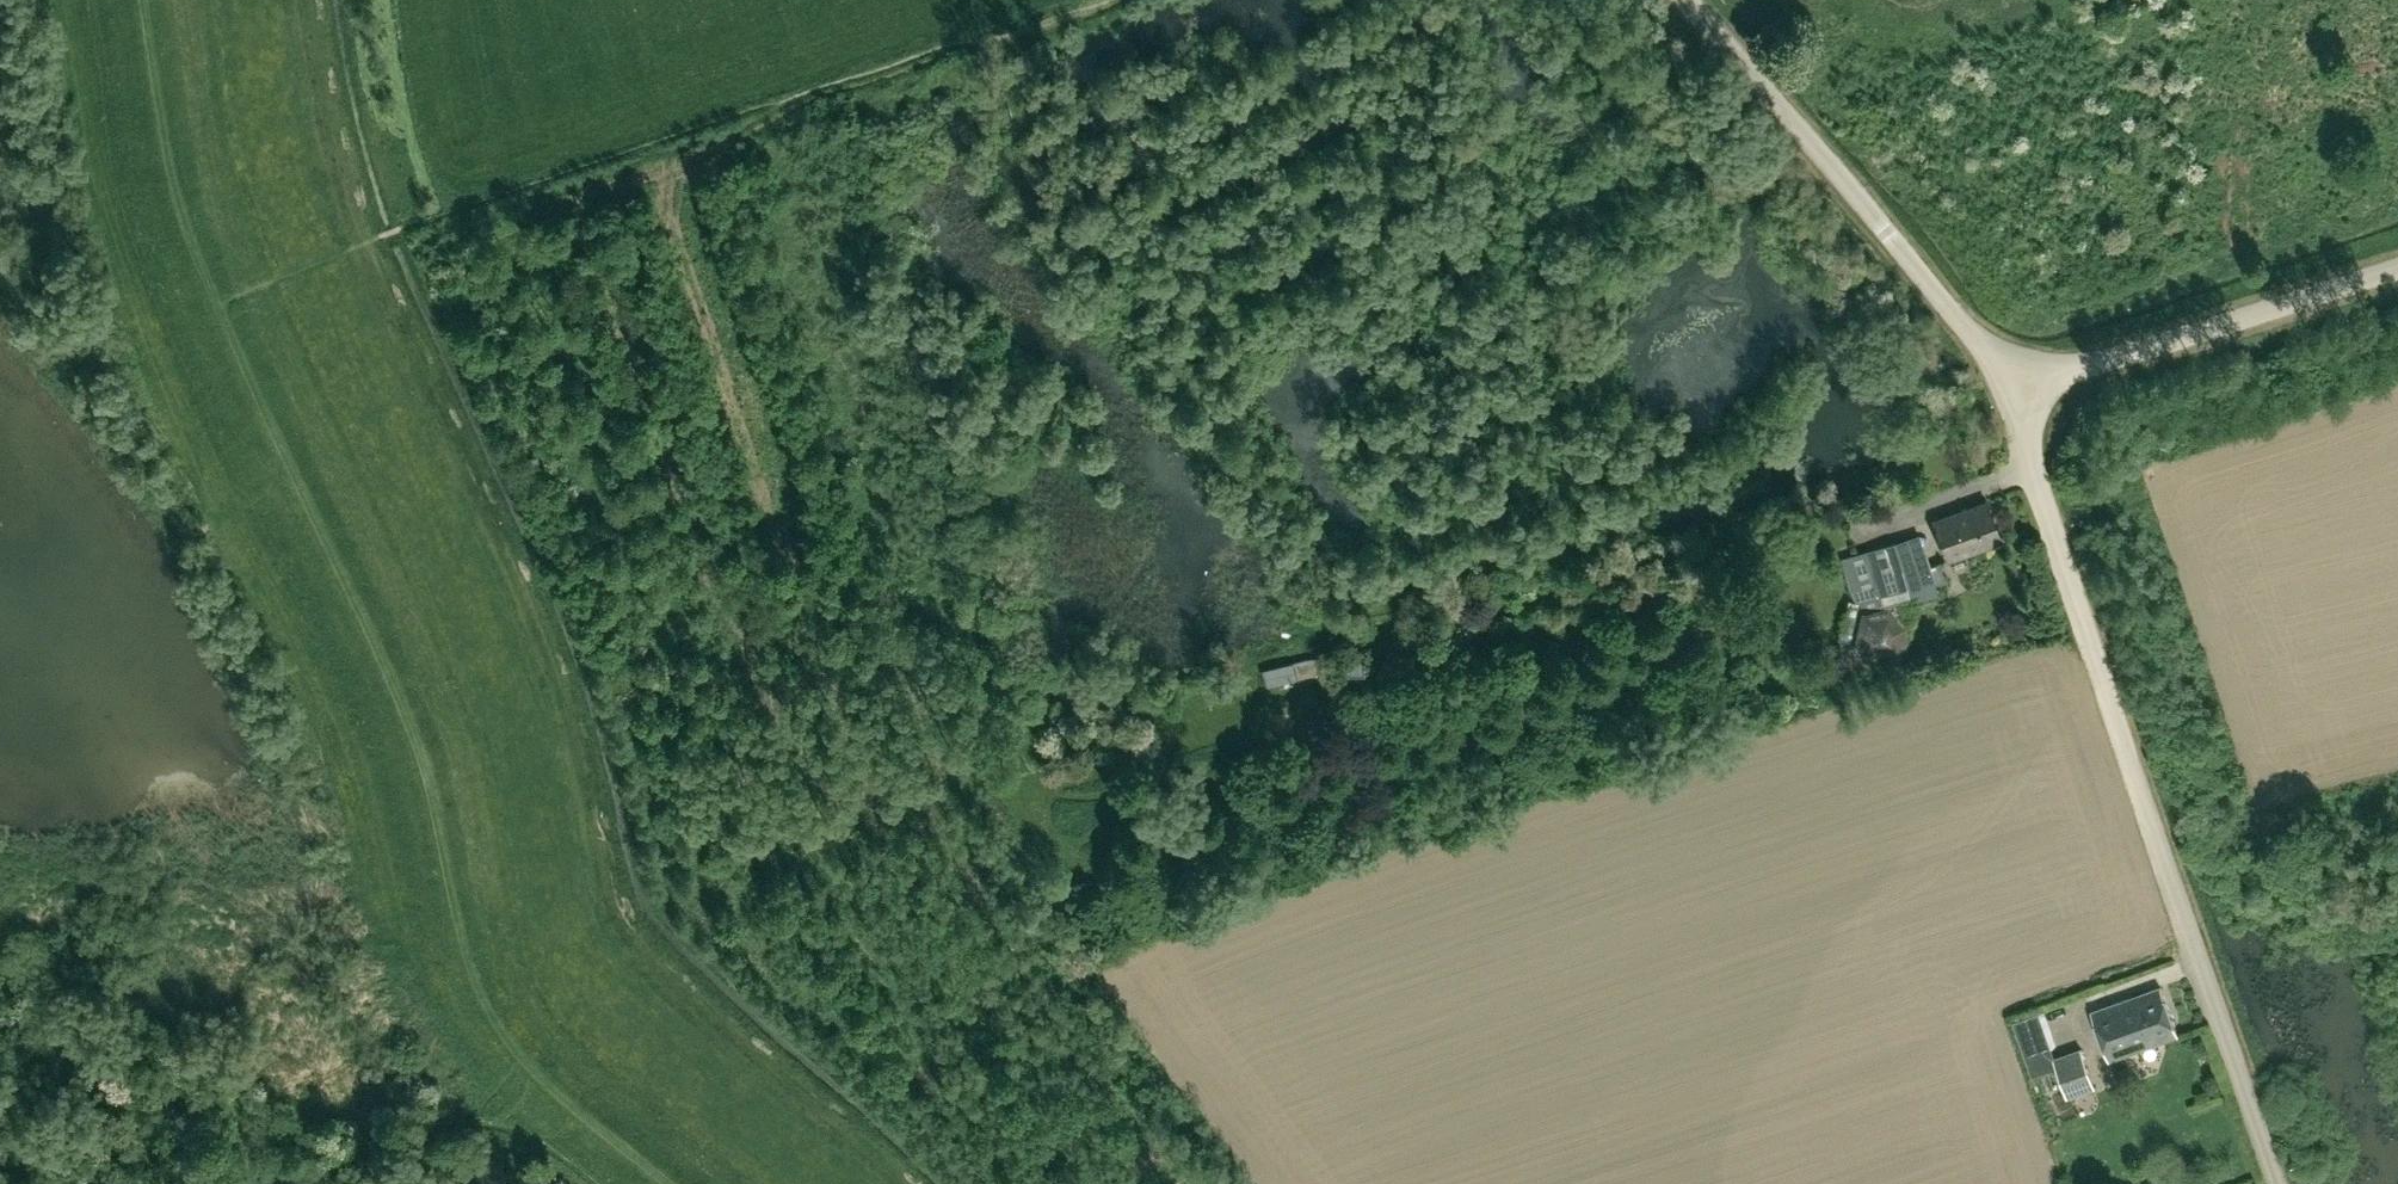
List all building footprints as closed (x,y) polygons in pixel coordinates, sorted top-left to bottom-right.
[(1999,540),(1986,502),(1933,520),(1947,559),(1999,540)] [(1911,602),(1922,599),(1936,594),(1917,535),(1840,558),(1858,614),(1851,643),(1872,665),(1903,655),(1910,626),(1905,621),(1911,602)] [(1317,656),(1295,662),(1298,675),(1320,670),(1317,656)] [(1292,662),(1262,670),(1266,685),(1296,677),(1292,662)] [(2178,1036),(2161,986),(2090,1010),(2107,1060),(2178,1036)] [(2094,1084),(2083,1052),(2081,1047),(2053,1057),(2067,1096),(2094,1084)] [(2135,1078),(2130,1064),(2116,1069),(2121,1084),(2135,1078)]
